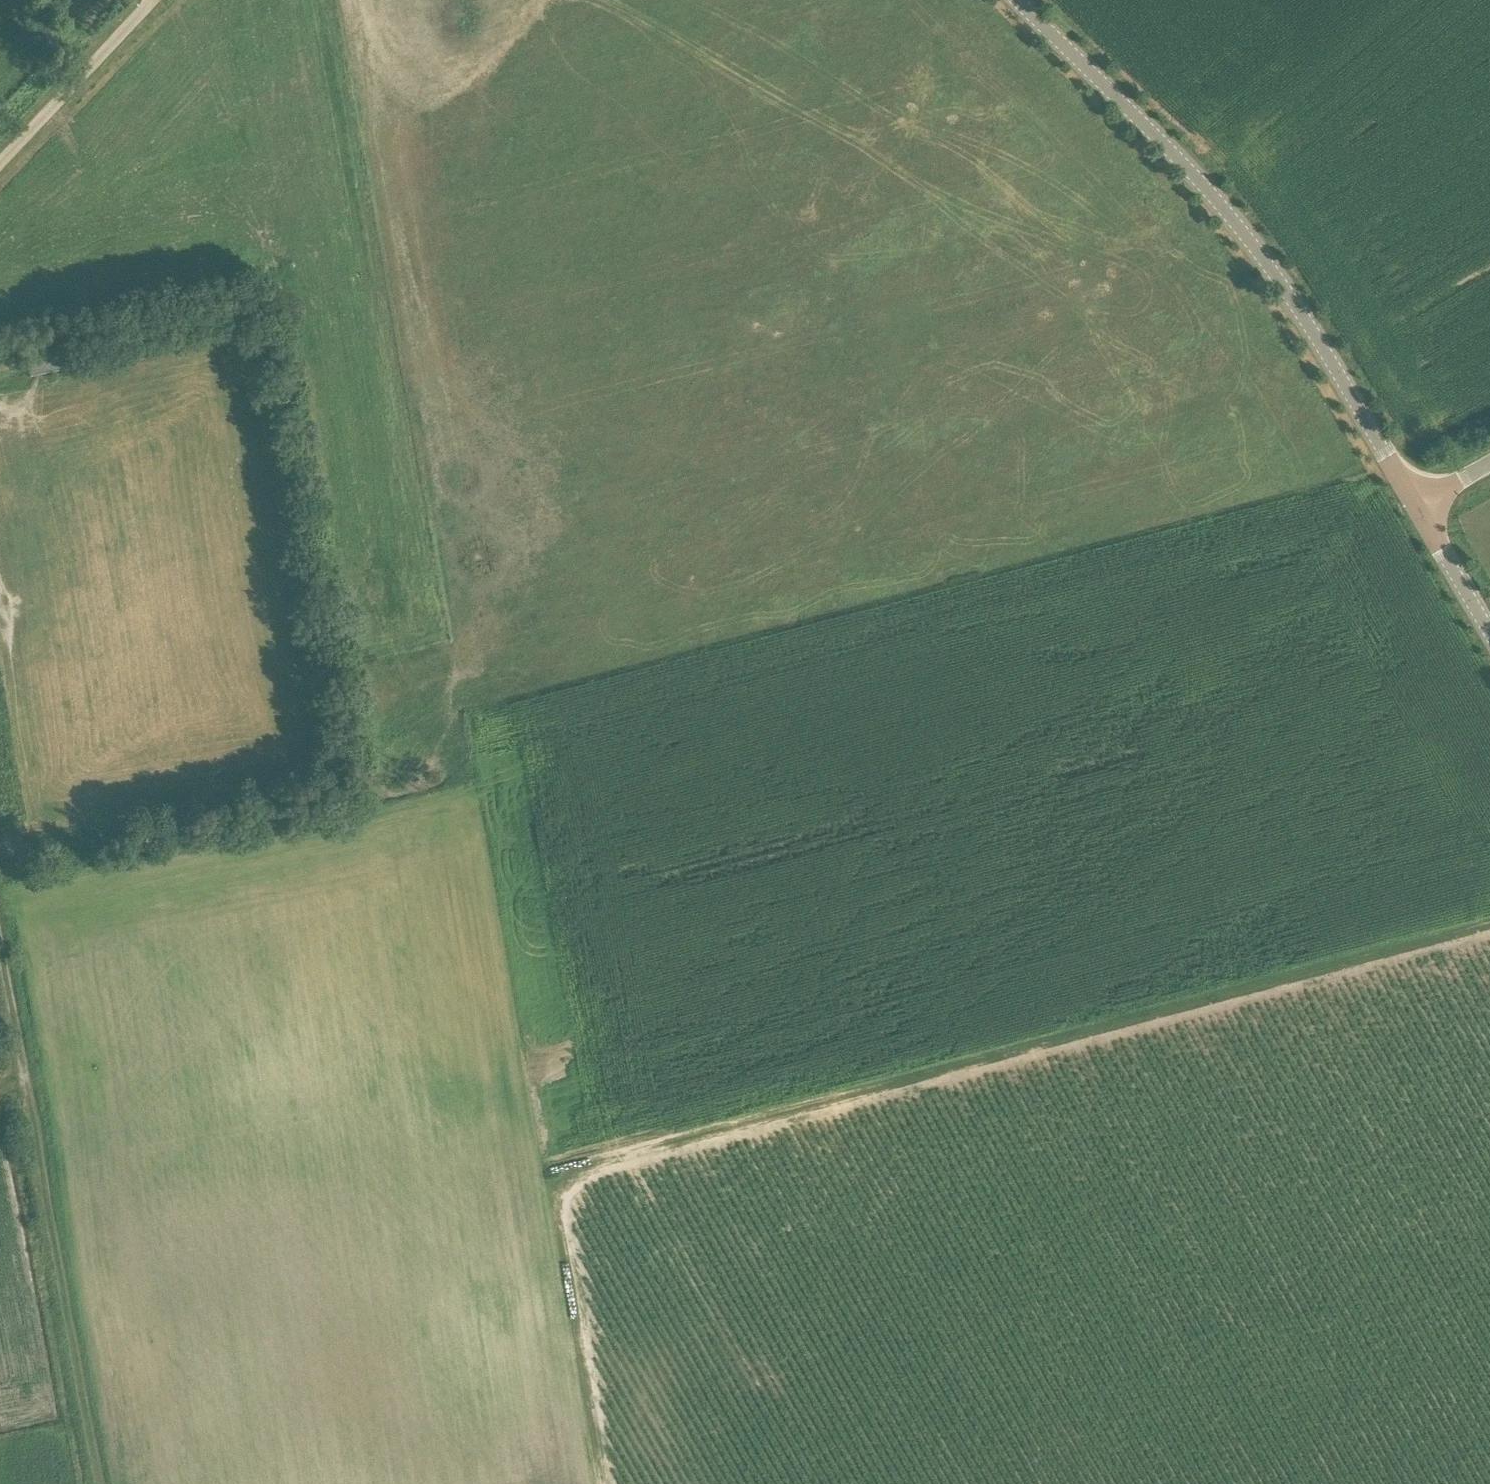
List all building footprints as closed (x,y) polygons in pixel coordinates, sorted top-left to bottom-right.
[(0,351),(0,373),(10,371),(6,350),(0,351)]
